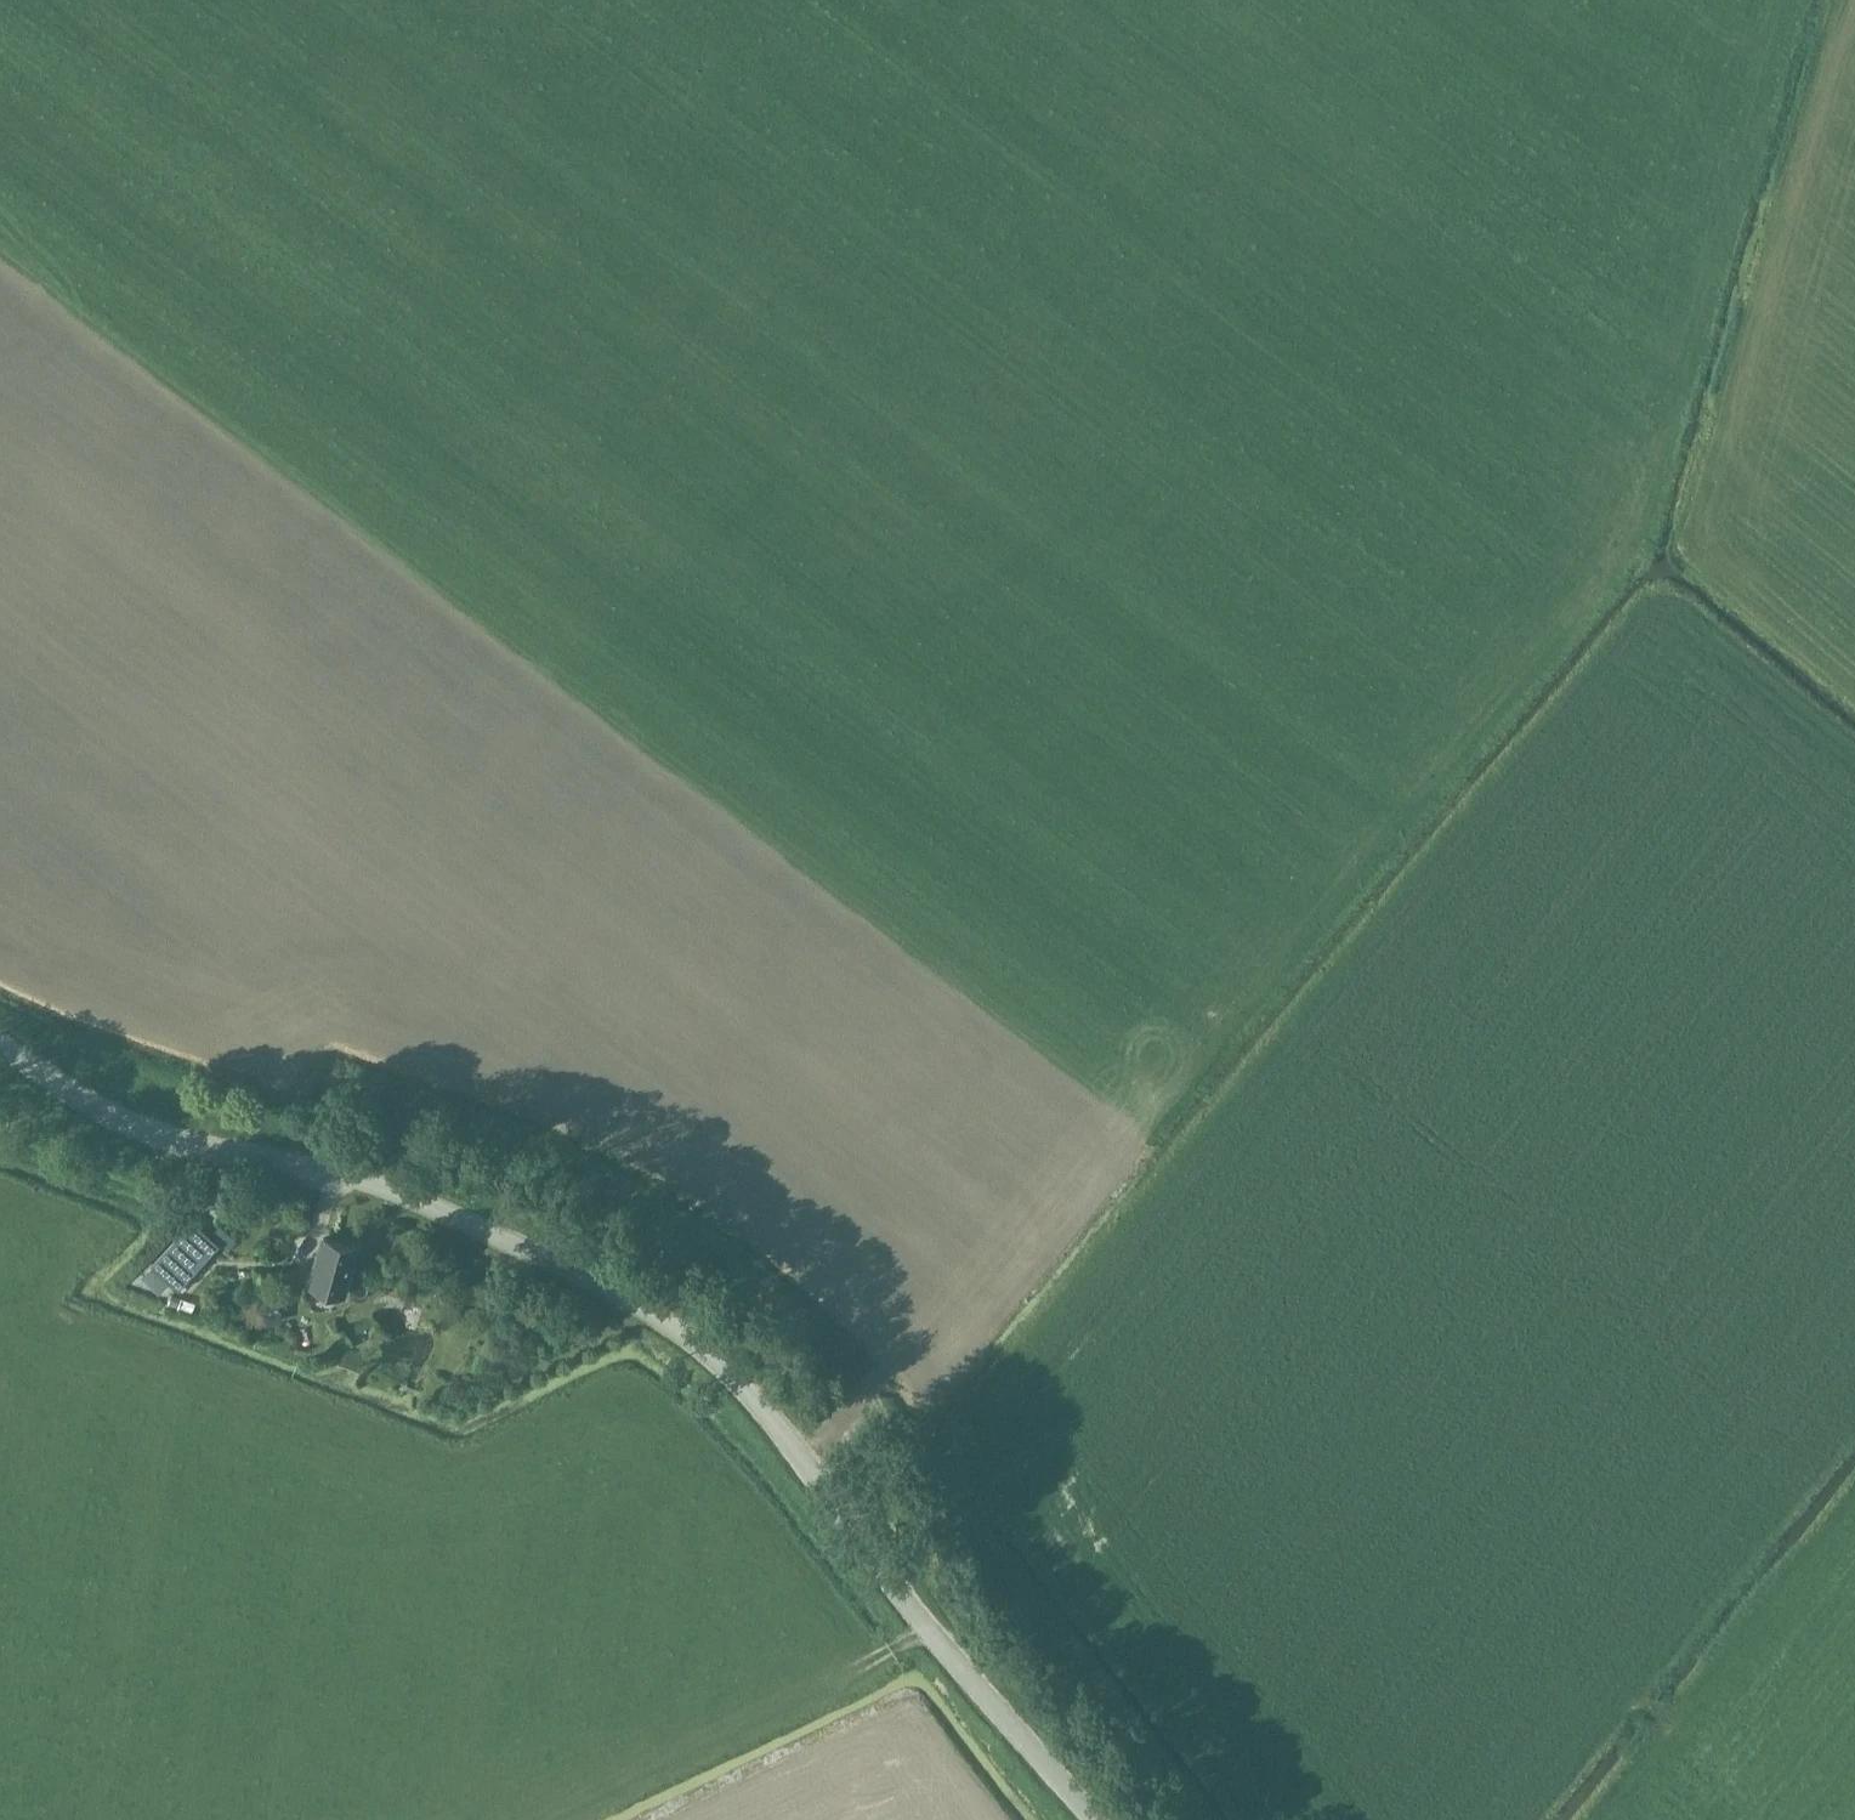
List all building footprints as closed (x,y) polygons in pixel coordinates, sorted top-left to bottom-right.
[(179,1288),(220,1244),(192,1218),(151,1262),(179,1288)] [(237,1241),(220,1225),(213,1233),(230,1249),(237,1241)] [(358,1245),(324,1235),(310,1283),(344,1292),(358,1245)] [(266,1323),(279,1319),(274,1301),(261,1304),(266,1323)]
